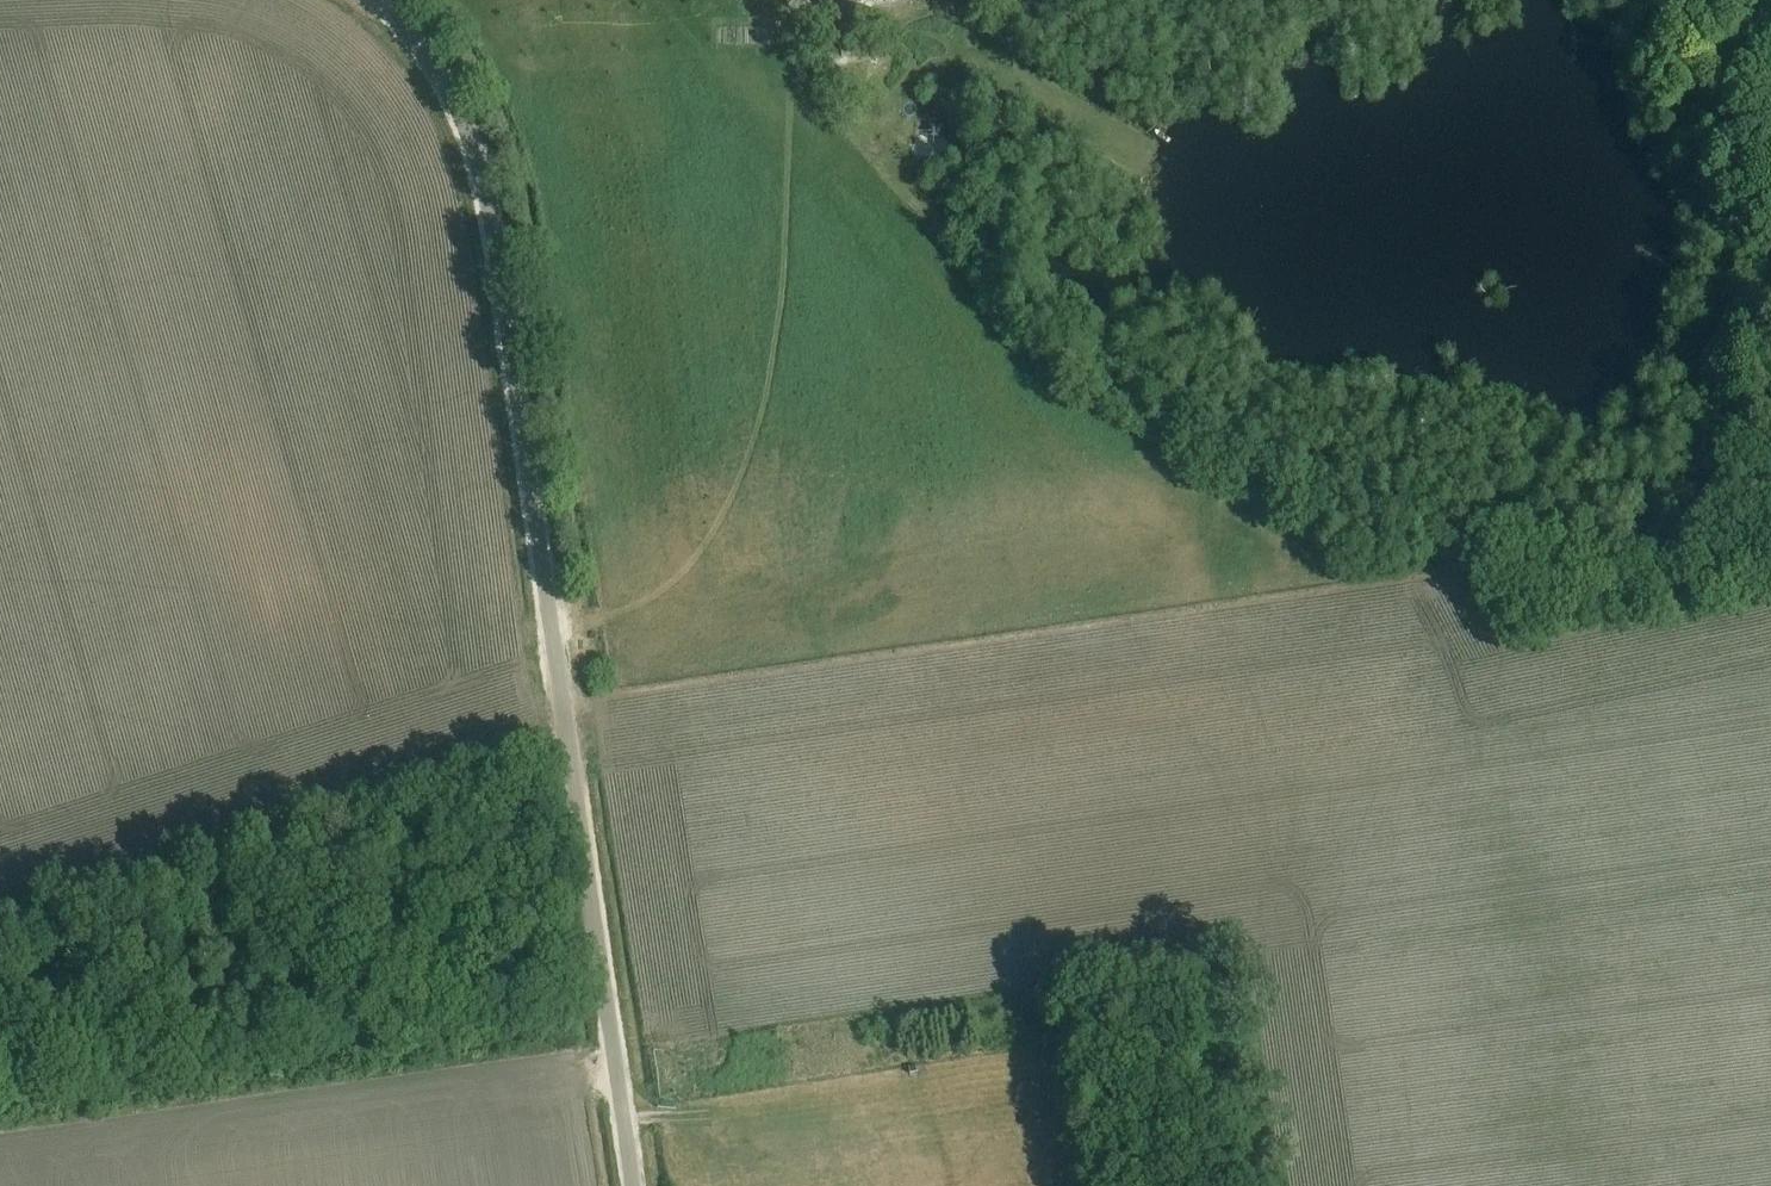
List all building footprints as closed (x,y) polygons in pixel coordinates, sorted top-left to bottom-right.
[(984,122),(981,135),(1000,138),(1003,125),(984,122)]
